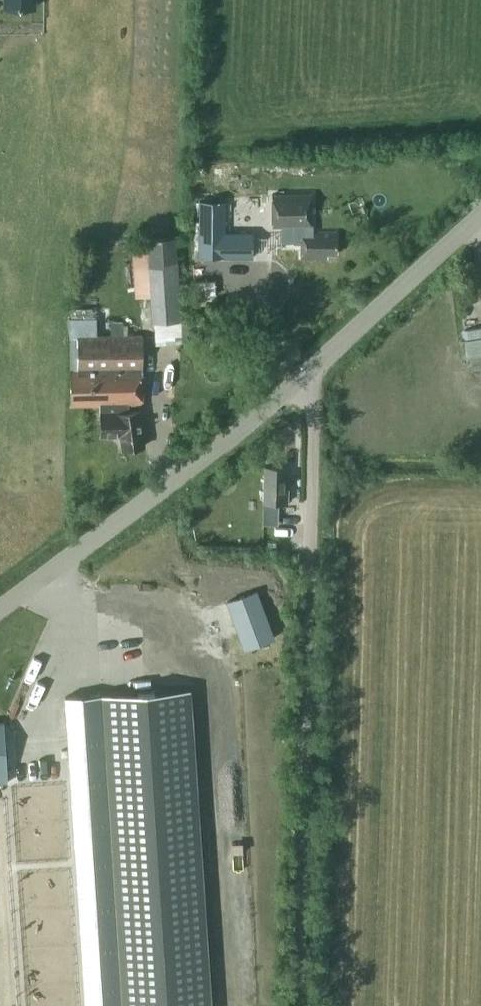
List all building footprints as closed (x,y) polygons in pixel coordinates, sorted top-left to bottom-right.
[(313,225),(312,225),(312,193),(272,194),(272,226),(296,226),(296,242),(301,242),(301,257),(327,257),(327,253),(337,253),(337,231),(313,231),(313,225)] [(254,257),(254,233),(226,232),(226,200),(202,200),(202,256),(254,257)] [(148,253),(152,322),(181,320),(176,238),(149,239),(150,253),(148,253)] [(215,344),(213,325),(202,326),(204,345),(215,344)] [(143,403),(141,334),(74,335),(71,404),(101,404),(101,435),(120,434),(122,448),(145,445),(140,409),(129,411),(129,403),(143,403)] [(480,368),(480,357),(469,359),(470,369),(480,368)] [(264,466),(263,523),(278,523),(278,501),(288,501),(288,488),(286,488),(286,466),(264,466)] [(274,638),(257,590),(227,601),(245,649),(274,638)] [(190,688),(102,694),(65,696),(85,1005),(211,1005),(190,688)]
